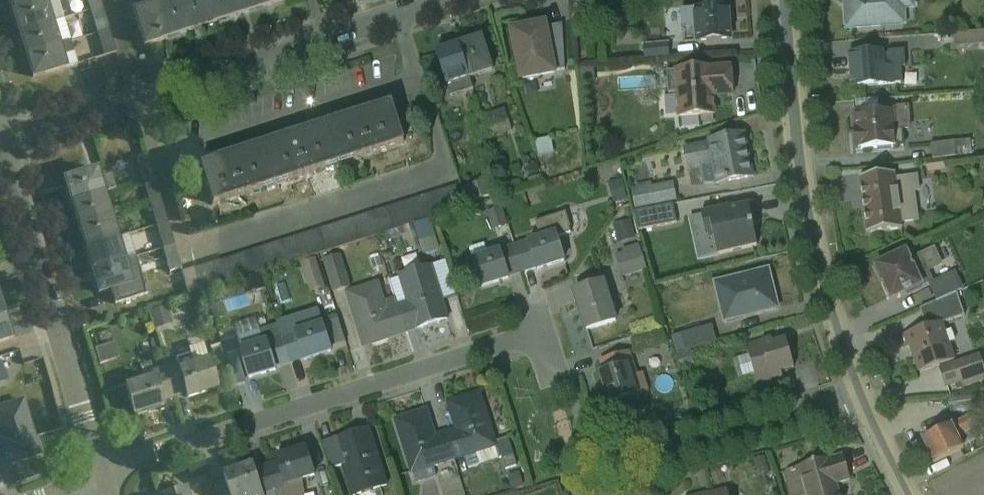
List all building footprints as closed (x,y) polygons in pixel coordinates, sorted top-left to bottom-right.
[(7,10),(43,0),(5,0),(7,10)] [(50,23),(43,0),(7,10),(14,33),(50,23)] [(183,0),(165,0),(159,2),(171,39),(193,32),(183,0)] [(218,24),(210,0),(183,0),(193,32),(218,24)] [(235,0),(210,0),(218,24),(241,17),(235,0)] [(266,9),(263,0),(235,0),(241,17),(266,9)] [(292,0),(263,0),(266,9),(292,1),(292,0)] [(913,0),(841,0),(843,31),(903,27),(902,10),(913,9),(913,0)] [(145,47),(171,39),(159,2),(134,10),(145,47)] [(692,41),(731,38),(729,3),(690,5),(692,41)] [(515,80),(554,74),(545,19),(506,25),(515,80)] [(14,33),(20,55),(56,45),(50,23),(14,33)] [(467,77),(490,70),(479,35),(456,42),(467,77)] [(467,77),(456,42),(431,50),(442,85),(467,77)] [(27,79),(63,69),(56,45),(20,55),(27,79)] [(849,82),(900,81),(900,50),(849,50),(849,82)] [(625,90),(661,89),(661,63),(624,64),(625,90)] [(731,117),(730,65),(671,66),(673,118),(731,117)] [(359,154),(394,143),(381,103),(346,114),(359,154)] [(855,148),(893,145),(891,109),(852,112),(855,148)] [(359,154),(346,114),(315,125),(328,165),(359,154)] [(521,115),(502,120),(508,137),(526,131),(521,115)] [(297,175),(328,165),(315,125),(283,135),(297,175)] [(687,183),(748,173),(741,129),(680,139),(687,183)] [(297,175),(283,135),(252,145),(266,185),(297,175)] [(548,144),(551,158),(571,154),(567,139),(548,144)] [(947,164),(983,161),(983,147),(983,141),(945,145),(947,164)] [(235,195),(266,185),(252,145),(222,155),(235,195)] [(945,165),(943,145),(911,149),(913,168),(945,165)] [(235,195),(222,155),(188,166),(201,206),(235,195)] [(58,206),(93,194),(85,170),(50,181),(58,206)] [(863,231),(901,227),(896,173),(858,177),(863,231)] [(635,180),(622,184),(629,204),(642,200),(635,180)] [(647,190),(650,210),(692,204),(689,184),(647,190)] [(58,206),(65,228),(100,217),(93,194),(58,206)] [(758,227),(752,203),(700,215),(706,239),(711,238),(715,257),(757,248),(752,228),(758,227)] [(72,250),(107,239),(100,217),(65,228),(72,250)] [(645,220),(629,222),(632,245),(648,243),(645,220)] [(522,273),(563,260),(554,231),(512,244),(522,273)] [(72,250),(79,272),(114,261),(107,239),(72,250)] [(522,273),(512,244),(467,259),(477,288),(522,273)] [(627,252),(635,278),(660,271),(653,244),(627,252)] [(890,298),(924,281),(906,244),(872,261),(890,298)] [(199,275),(206,301),(250,289),(251,293),(282,285),(278,270),(295,266),(291,250),(199,275)] [(88,298),(123,286),(114,261),(79,272),(88,298)] [(405,331),(447,318),(429,264),(396,275),(403,297),(395,300),(405,331)] [(720,322),(775,306),(763,265),(708,281),(720,322)] [(582,330),(614,320),(601,278),(569,288),(582,330)] [(405,331),(395,300),(385,303),(378,281),(344,292),(361,345),(405,331)] [(289,364),(329,351),(315,309),(275,322),(289,364)] [(181,312),(167,318),(174,333),(188,327),(181,312)] [(9,339),(2,316),(0,316),(0,342),(9,339)] [(903,334),(916,369),(955,355),(942,320),(903,334)] [(289,364),(275,322),(232,336),(246,378),(289,364)] [(708,363),(705,351),(726,346),(721,329),(686,337),(693,367),(708,363)] [(755,380),(792,369),(780,330),(743,341),(755,380)] [(115,371),(133,365),(128,348),(110,353),(115,371)] [(183,398),(216,387),(205,354),(172,365),(183,398)] [(606,401),(634,393),(625,361),(597,369),(606,401)] [(130,416),(161,406),(151,375),(120,385),(130,416)] [(453,457),(497,443),(479,388),(443,399),(452,426),(444,429),(453,457)] [(41,453),(21,396),(0,403),(0,467),(41,453)] [(453,457),(444,429),(435,432),(426,405),(391,416),(408,471),(453,457)] [(983,433),(983,429),(974,410),(919,438),(931,460),(983,433)] [(348,492),(387,481),(369,422),(318,437),(327,469),(340,465),(348,492)] [(282,485),(313,475),(302,442),(271,452),(282,485)] [(805,494),(851,494),(839,451),(796,463),(805,494)] [(260,494),(250,461),(217,471),(224,494),(260,494)]
